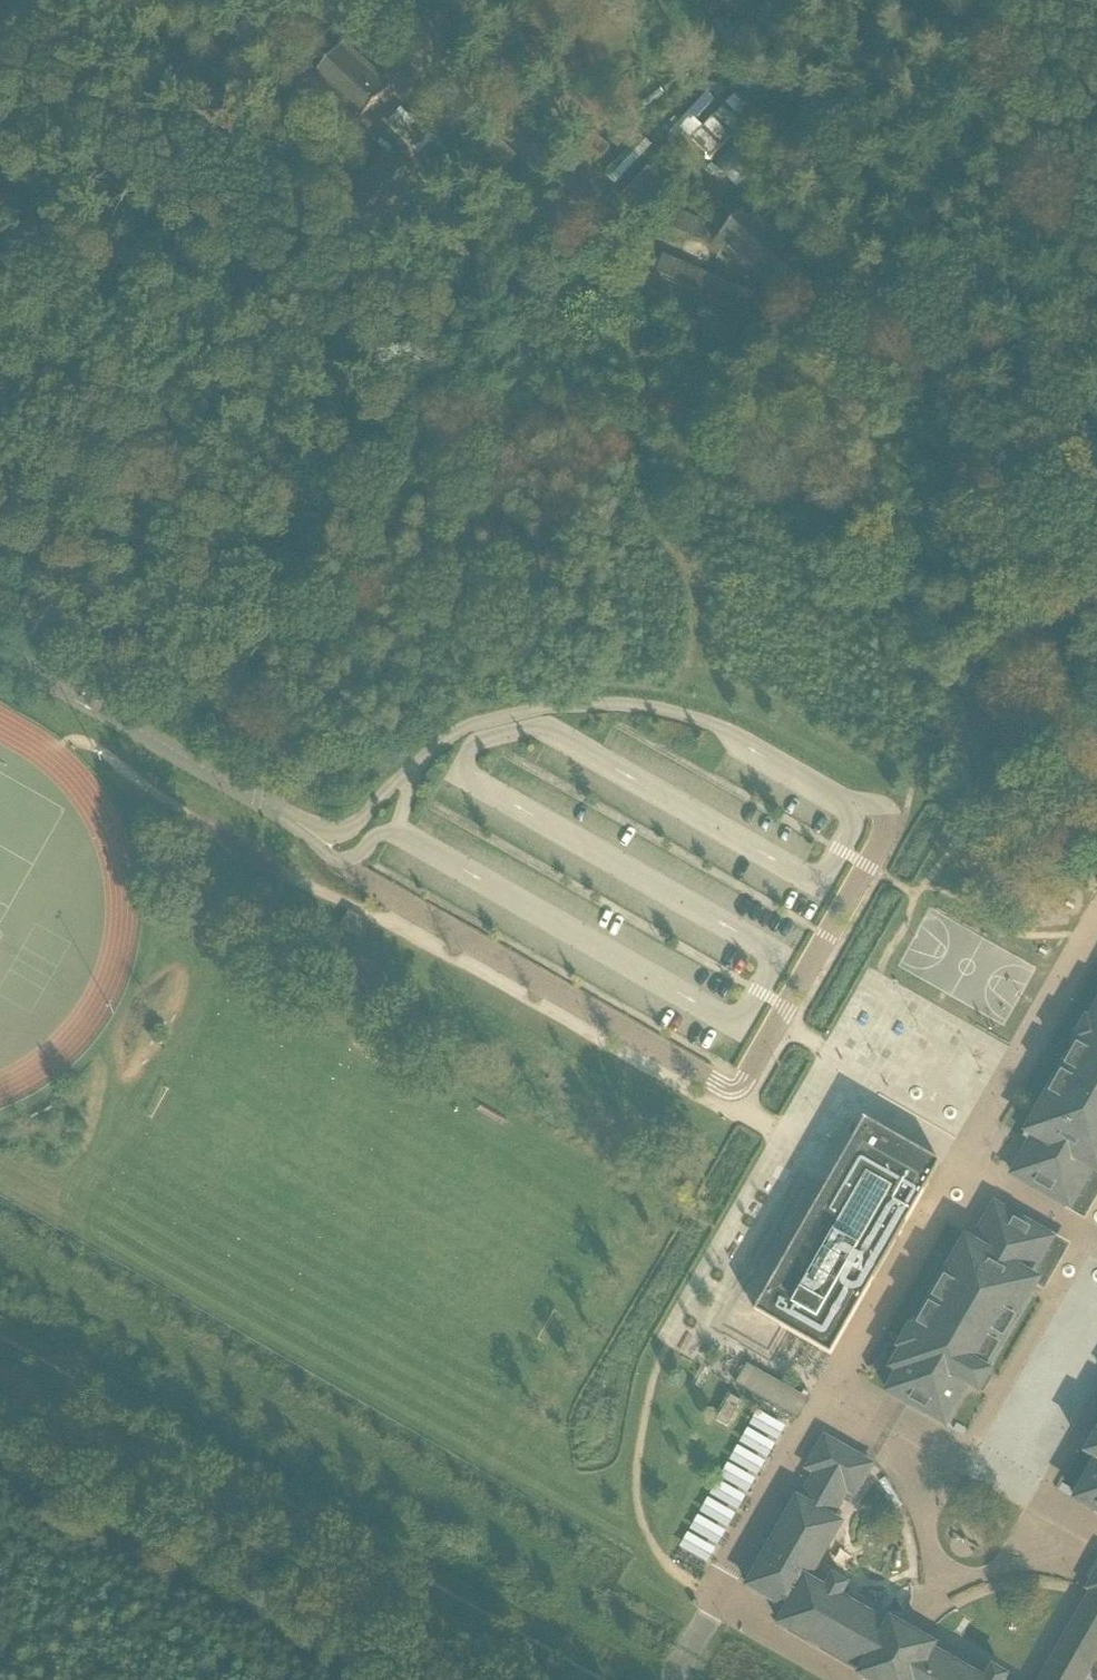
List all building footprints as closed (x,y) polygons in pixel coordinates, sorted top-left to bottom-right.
[(201,16),(215,0),(183,0),(201,16)] [(306,83),(356,127),(392,86),(343,42),(306,83)] [(413,95),(383,122),(401,142),(431,115),(413,95)] [(712,242),(767,292),(804,252),(768,220),(774,213),(767,206),(761,214),(748,202),(712,242)] [(716,294),(724,281),(685,257),(677,271),(716,294)] [(995,893),(905,1047),(981,1091),(1071,937),(995,893)] [(1091,1022),(1087,1019),(1074,1041),(1079,1043),(1028,1132),(1035,1136),(1013,1175),(1070,1207),(1073,1209),(1084,1215),(1096,1192),(1096,1011),(1091,1022)] [(755,1312),(780,1326),(790,1332),(831,1355),(848,1324),(856,1329),(924,1210),(975,1239),(993,1207),(1054,1242),(1033,1281),(1041,1285),(1040,1288),(1096,1321),(1096,1186),(1089,1182),(1067,1220),(981,1171),(1013,1115),(903,1052),(813,1210),(755,1312)] [(1052,1239),(1052,1238),(995,1206),(994,1208),(973,1244),(966,1240),(915,1329),(911,1327),(899,1348),(903,1350),(893,1368),(900,1372),(888,1393),(945,1425),(967,1387),(979,1393),(991,1372),(987,1370),(1036,1283),(1037,1282),(1044,1286),(1066,1247),(1052,1239)] [(809,1397),(746,1362),(735,1383),(798,1417),(809,1397)] [(728,1427),(742,1402),(731,1395),(716,1421),(728,1427)] [(749,1424),(777,1439),(785,1425),(757,1409),(749,1424)] [(739,1442),(767,1458),(775,1443),(747,1428),(739,1442)] [(1086,1455),(1096,1461),(1096,1436),(1086,1455)] [(930,1651),(933,1646),(891,1622),(889,1627),(839,1598),(847,1585),(833,1577),(825,1590),(807,1580),(838,1526),(830,1521),(847,1492),(854,1496),(873,1464),(825,1437),(820,1444),(820,1447),(818,1448),(806,1469),(815,1473),(799,1501),(797,1499),(748,1586),(788,1609),(782,1620),(781,1620),(778,1623),(862,1671),(859,1677),(865,1679),(982,1679),(930,1651)] [(729,1460),(757,1475),(765,1461),(737,1445),(729,1460)] [(719,1477),(747,1492),(756,1478),(728,1462),(719,1477)] [(1076,1500),(1096,1512),(1096,1463),(1076,1500)] [(709,1494),(737,1509),(745,1495),(717,1479),(709,1494)] [(699,1512),(727,1528),(735,1513),(707,1498),(699,1512)] [(690,1529),(718,1545),(726,1530),(698,1515),(690,1529)] [(679,1547),(707,1562),(715,1548),(687,1532),(679,1547)] [(1096,1655),(1096,1572),(1087,1589),(1091,1591),(1064,1639),(1066,1640),(1064,1645),(1061,1643),(1040,1679),(1083,1679),(1096,1655)] [(1006,1676),(992,1668),(985,1679),(1004,1679),(1006,1676)]
